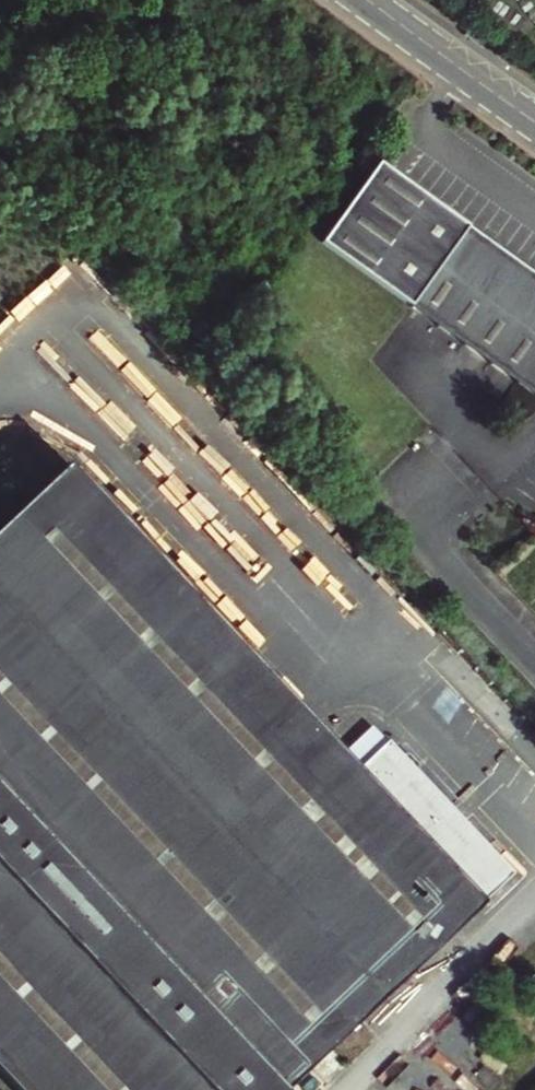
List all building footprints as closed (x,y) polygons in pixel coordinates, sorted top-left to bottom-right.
[(324,244),(519,386),(528,374),(534,379),(534,272),(384,162),(324,244)] [(0,524),(0,1069),(20,1089),(281,1089),(371,1004),(513,871),(420,769),(420,761),(412,753),(405,753),(391,738),(359,768),(73,456),(0,524)]
